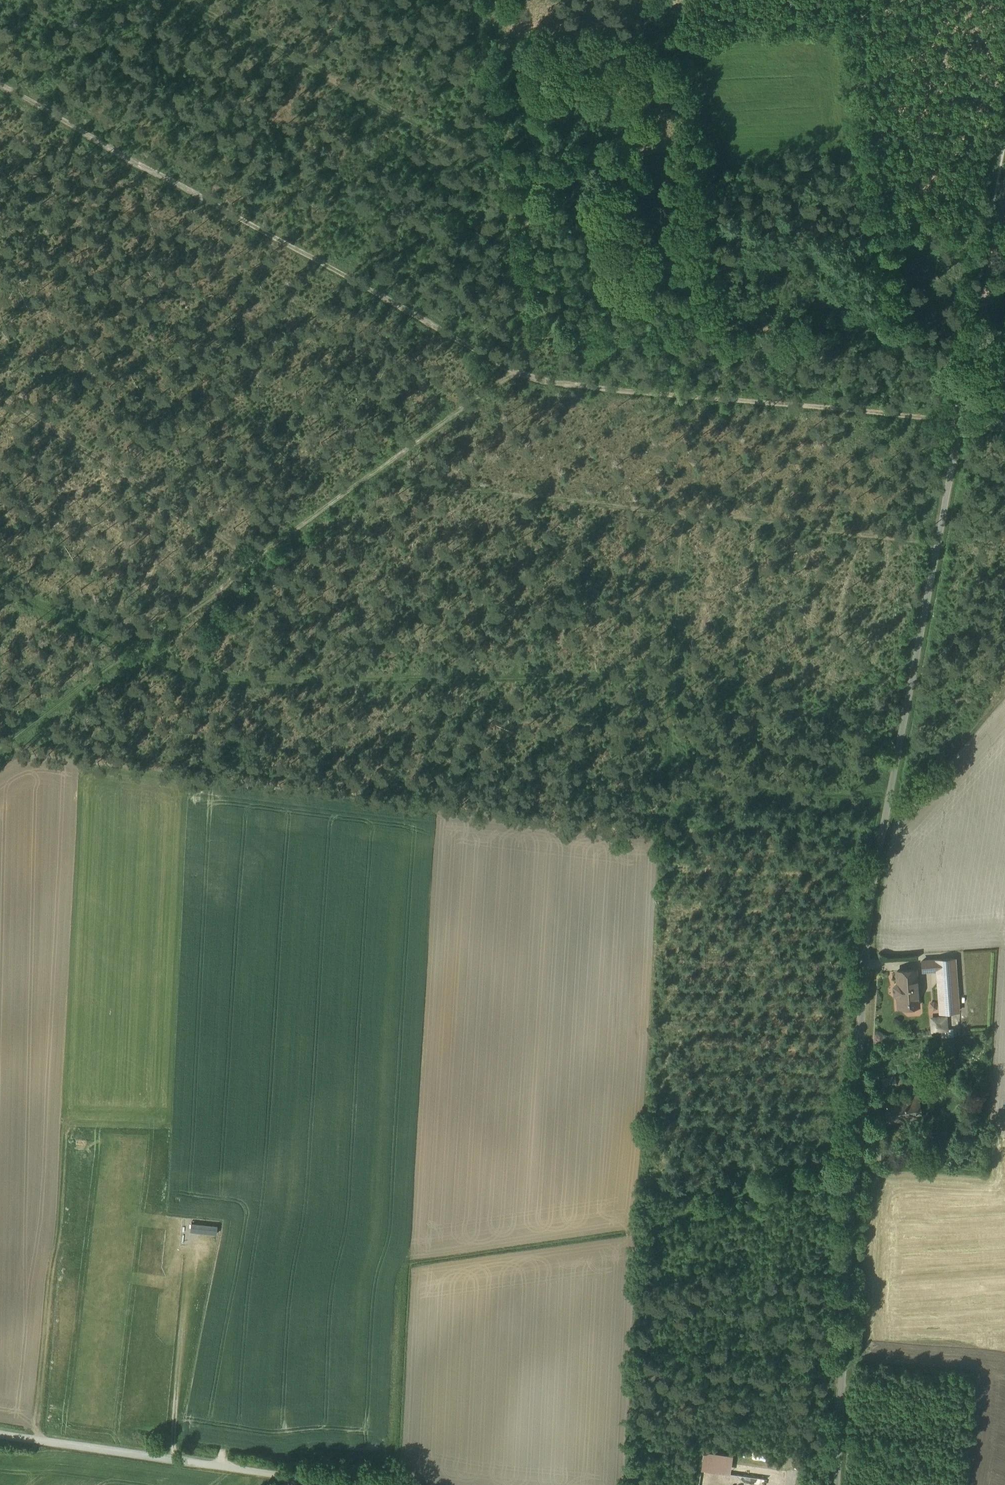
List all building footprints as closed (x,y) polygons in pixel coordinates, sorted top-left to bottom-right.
[(961,960),(927,962),(928,974),(939,973),(941,1014),(964,1013),(961,960)] [(919,975),(898,977),(900,1013),(921,1011),(919,975)] [(925,1100),(889,1105),(891,1123),(928,1118),(925,1100)] [(221,1225),(193,1222),(192,1232),(219,1235),(221,1225)] [(733,1454),(703,1450),(700,1469),(730,1473),(733,1454)]
